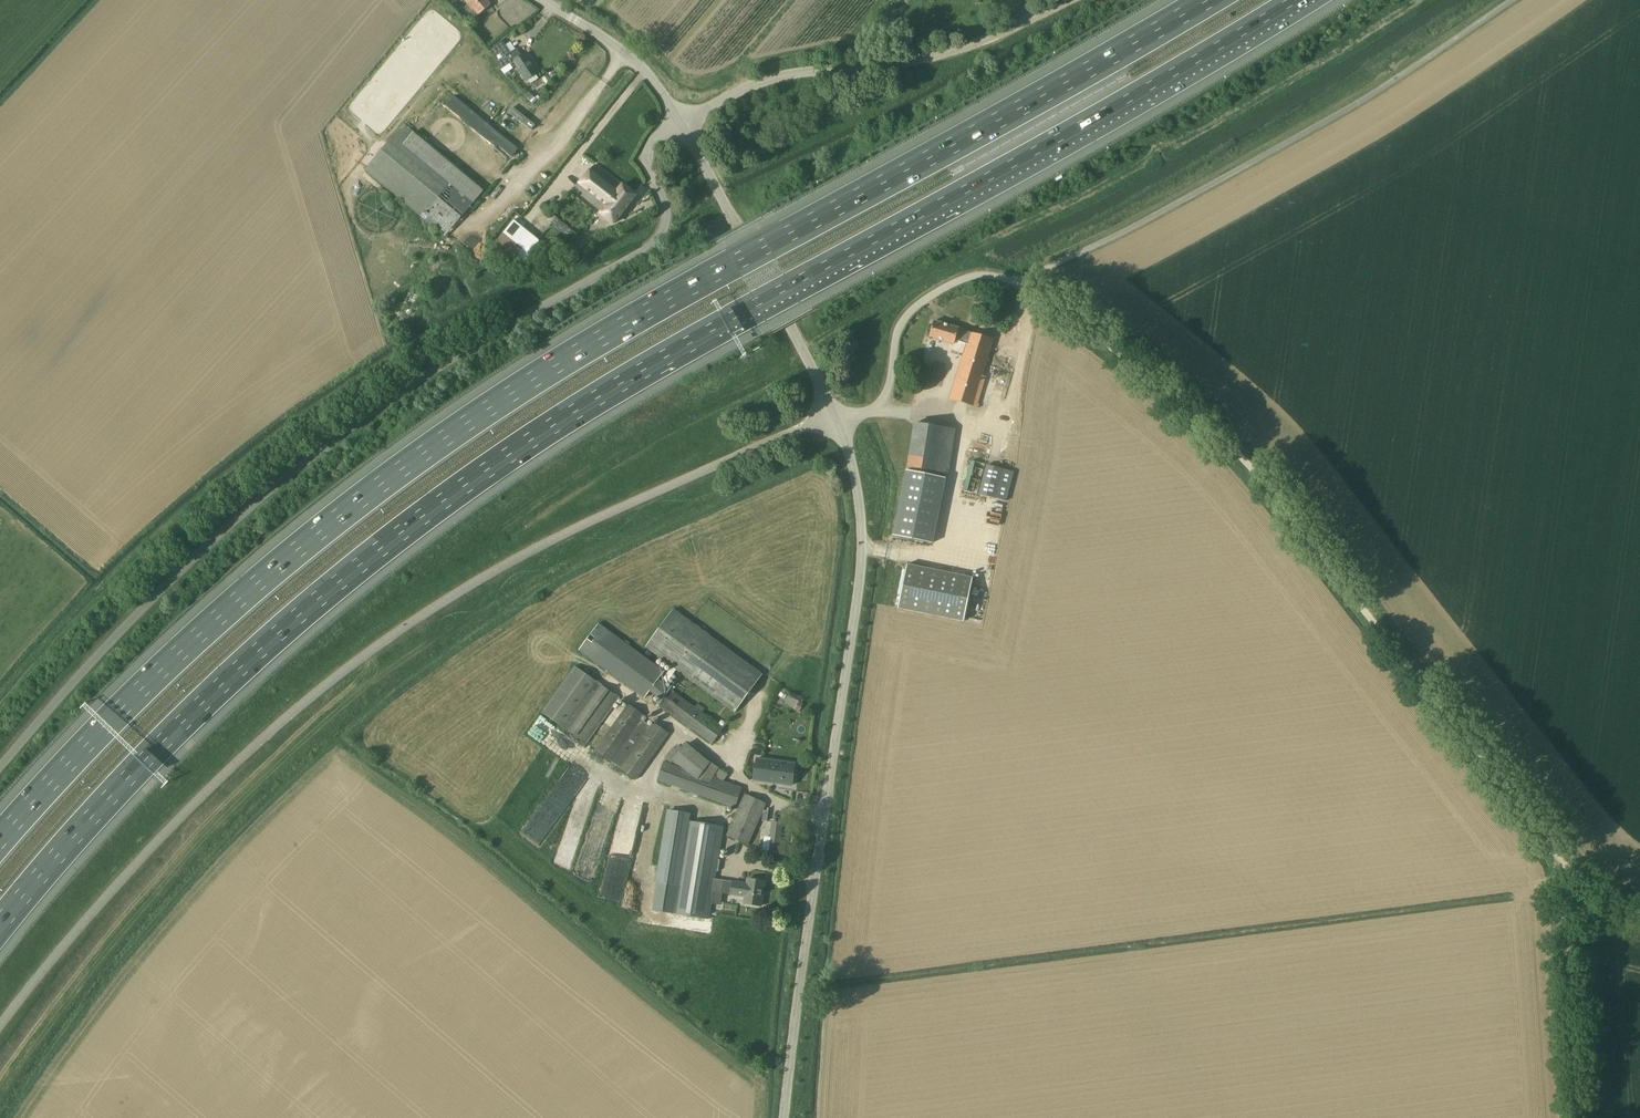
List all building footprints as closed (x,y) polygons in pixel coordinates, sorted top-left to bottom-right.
[(490,4),(487,0),(464,0),(477,15),(491,4),(490,4)] [(512,69),(516,66),(526,82),(538,73),(525,53),(522,56),(516,48),(510,52),(501,40),(489,49),(494,56),(497,66),(500,71),(509,64),(512,69)] [(497,146),(511,157),(518,148),(455,96),(446,107),(496,148),(497,146)] [(483,191),(413,132),(403,124),(365,171),(445,237),(483,191)] [(597,211),(600,213),(613,224),(636,195),(622,184),(621,185),(595,165),(575,190),(555,212),(579,233),(597,211)] [(546,245),(514,220),(496,241),(528,267),(546,245)] [(424,273),(434,278),(441,263),(431,258),(424,273)] [(954,345),(955,341),(967,344),(950,400),(978,409),(979,405),(977,404),(986,376),(982,375),(993,339),(959,329),(959,328),(934,320),(929,337),(954,345)] [(906,490),(917,492),(920,470),(949,474),(956,429),(913,422),(907,468),(909,468),(906,490)] [(951,522),(969,527),(971,518),(972,519),(978,495),(1006,502),(1014,472),(971,460),(963,490),(956,488),(950,514),(953,514),(951,522)] [(963,621),(972,578),(906,564),(897,608),(963,621)] [(734,712),(762,675),(672,609),(645,646),(734,712)] [(664,672),(598,624),(578,650),(644,698),(664,672)] [(619,698),(575,666),(542,712),(567,730),(586,743),(619,698)] [(723,728),(668,687),(656,703),(712,743),(723,728)] [(644,715),(628,704),(595,750),(636,779),(669,734),(654,723),(651,726),(641,719),(644,715)] [(754,780),(792,786),(795,764),(757,758),(754,780)] [(702,774),(664,761),(657,780),(735,807),(742,788),(723,781),(727,775),(710,763),(702,774)] [(748,845),(759,820),(763,810),(766,803),(746,794),(727,836),(748,845)] [(722,901),(723,892),(730,893),(730,896),(743,898),(742,904),(762,907),(766,881),(746,878),(745,882),(732,880),(714,878),(722,825),(686,820),(687,812),(668,809),(653,909),(708,918),(711,900),(722,901)] [(764,840),(763,850),(778,852),(782,823),(772,822),(769,840),(764,840)]
